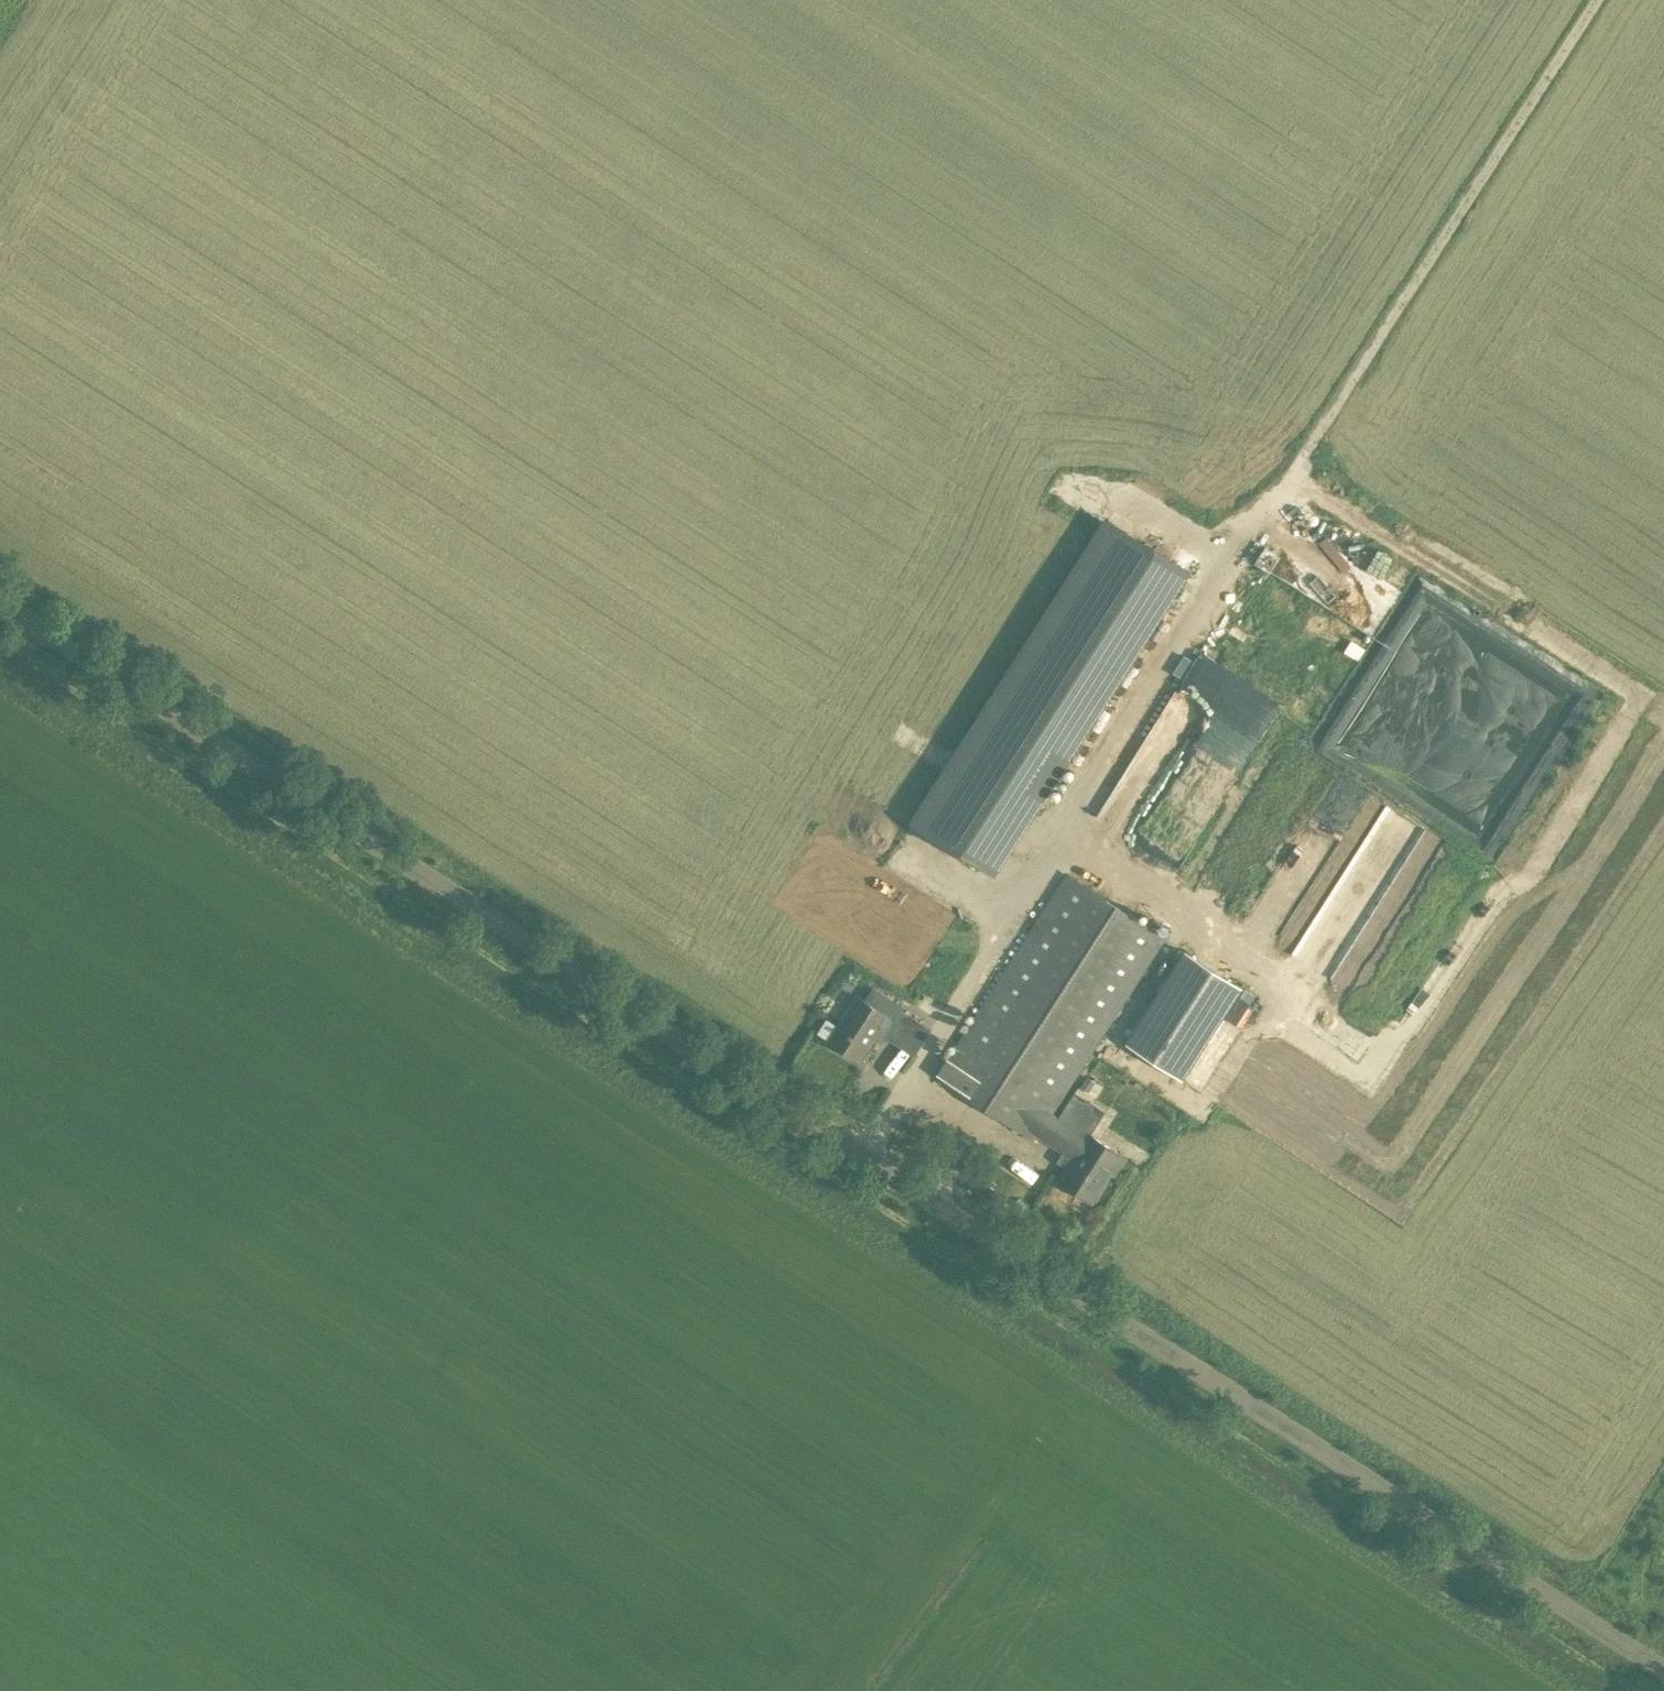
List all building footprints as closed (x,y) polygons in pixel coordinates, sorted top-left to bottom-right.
[(1191,569),(1104,513),(907,821),(993,877),(1191,569)] [(1562,760),(1599,681),(1496,632),(1484,657),(1493,661),(1488,673),(1473,681),(1484,686),(1465,696),(1463,701),(1472,705),(1467,717),(1477,737),(1482,739),(1487,729),(1495,725),(1507,747),(1521,754),(1528,739),(1547,728),(1541,741),(1556,749),(1562,760)] [(1060,1116),(1053,1112),(1167,936),(1068,872),(937,1076),(1035,1140),(1037,1136),(1074,1160),(1090,1135),(1080,1129),(1091,1111),(1071,1098),(1060,1116)] [(1191,952),(1130,1044),(1185,1081),(1246,989),(1191,952)] [(880,1042),(895,1019),(858,996),(839,1026),(843,1029),(834,1043),(862,1060),(876,1039),(880,1042)] [(1078,1091),(1096,1099),(1103,1083),(1085,1075),(1078,1091)] [(1116,1174),(1127,1157),(1091,1134),(1090,1135),(1074,1160),(1061,1180),(1093,1201),(1113,1172),(1116,1174)]
